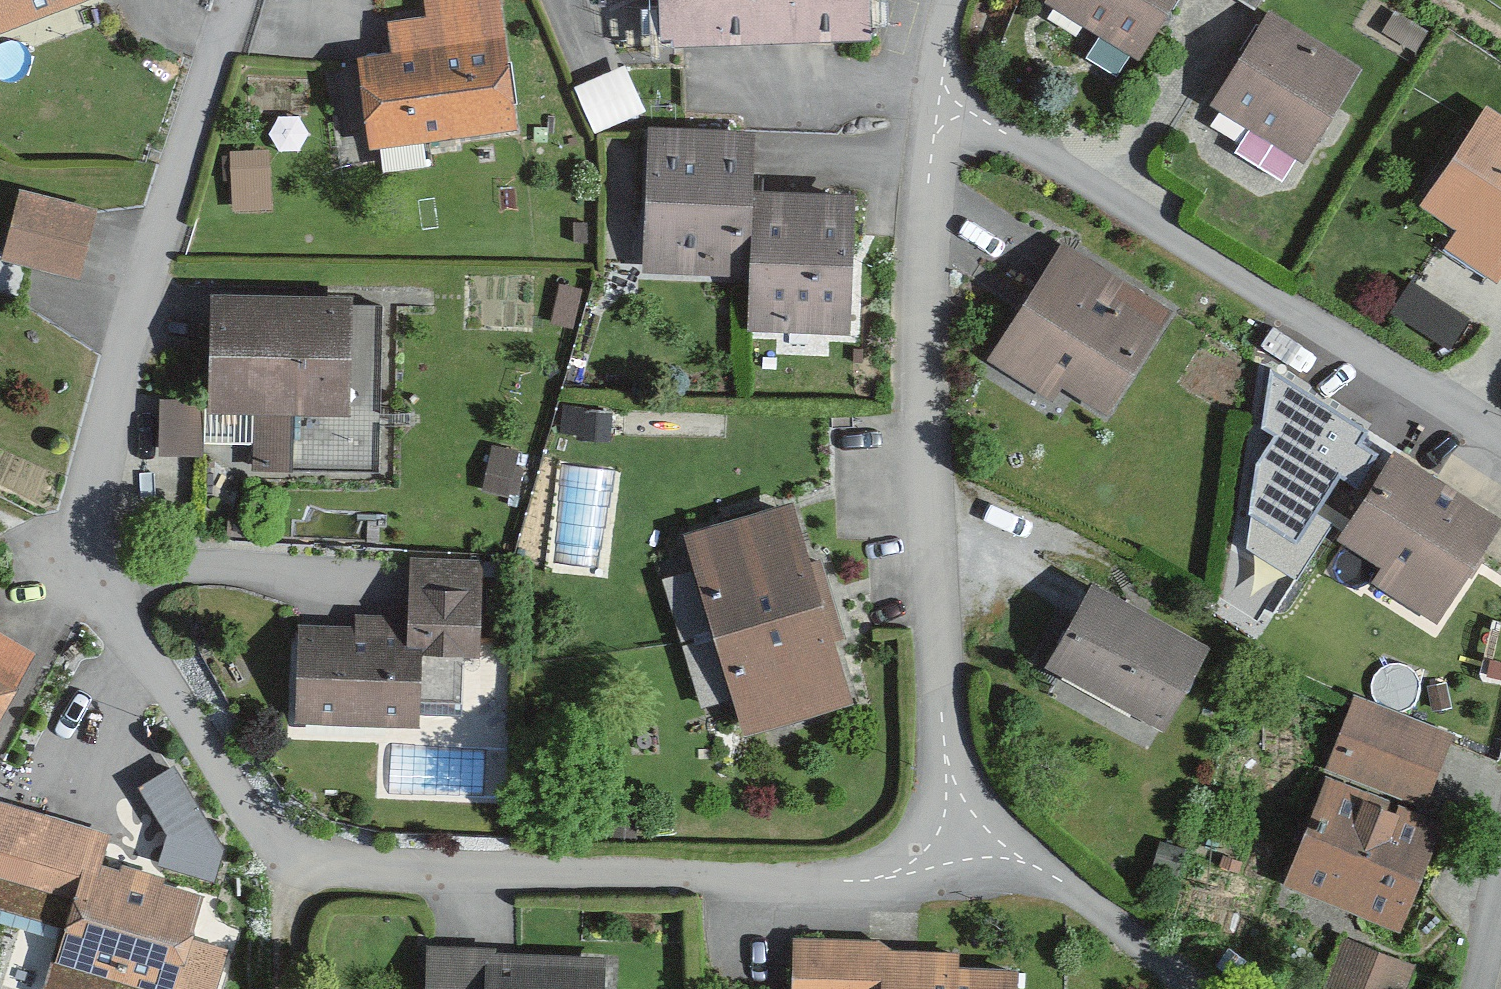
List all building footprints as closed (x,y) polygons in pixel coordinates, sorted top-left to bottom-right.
[(76,0),(0,0),(0,27),(76,0)] [(497,0),(420,0),(423,18),(381,23),(385,57),(355,61),(365,151),(513,134),(497,0)] [(864,0),(655,0),(656,35),(670,35),(670,44),(865,40),(864,0)] [(1172,0),(1043,0),(1134,59),(1172,0)] [(1301,157),(1354,62),(1260,10),(1207,105),(1301,157)] [(642,117),(621,68),(568,91),(589,139),(642,117)] [(1482,103),(1416,200),(1452,224),(1438,244),(1491,279),(1500,264),(1500,116),(1482,103)] [(852,192),(750,189),(751,135),(644,132),(640,276),(745,278),(743,332),(849,335),(852,192)] [(231,152),(229,206),(266,207),(268,153),(231,152)] [(96,207),(18,187),(0,254),(0,260),(76,280),(96,207)] [(1165,311),(1054,244),(982,363),(1045,401),(1055,386),(1103,414),(1165,311)] [(1411,282),(1395,310),(1447,339),(1463,311),(1411,282)] [(347,301),(210,297),(207,412),(252,414),(250,467),(290,469),(292,416),(343,418),(347,301)] [(1369,431),(1271,369),(1261,428),(1274,436),(1256,463),(1245,547),(1296,579),(1329,526),(1310,515),(1337,473),(1357,485),(1376,454),(1361,445),(1369,431)] [(195,458),(196,404),(160,403),(159,458),(195,458)] [(525,460),(486,453),(479,490),(518,498),(525,460)] [(1396,454),(1342,538),(1388,567),(1378,583),(1444,624),(1500,534),(1500,519),(1396,454)] [(847,703),(786,503),(678,536),(739,736),(847,703)] [(470,665),(475,555),(405,551),(402,621),(351,618),(350,630),(295,627),(290,727),(416,733),(419,662),(470,665)] [(1158,732),(1201,646),(1083,587),(1040,673),(1158,732)] [(32,646),(0,628),(0,703),(32,646)] [(1445,737),(1347,703),(1321,775),(1419,810),(1445,737)] [(189,874),(229,851),(179,763),(139,786),(189,874)] [(1394,934),(1435,828),(1318,783),(1278,889),(1394,934)] [(93,863),(102,834),(31,814),(2,915),(57,930),(49,956),(22,949),(11,988),(55,988),(60,969),(132,988),(212,988),(223,950),(185,939),(198,893),(93,863)] [(1410,971),(1339,938),(1315,988),(1401,988),(1410,971)] [(1014,971),(954,969),(955,957),(882,955),(882,943),(787,940),(786,988),(1014,988),(1014,971)] [(604,964),(492,961),(492,950),(423,948),(422,988),(603,988),(604,964)]
